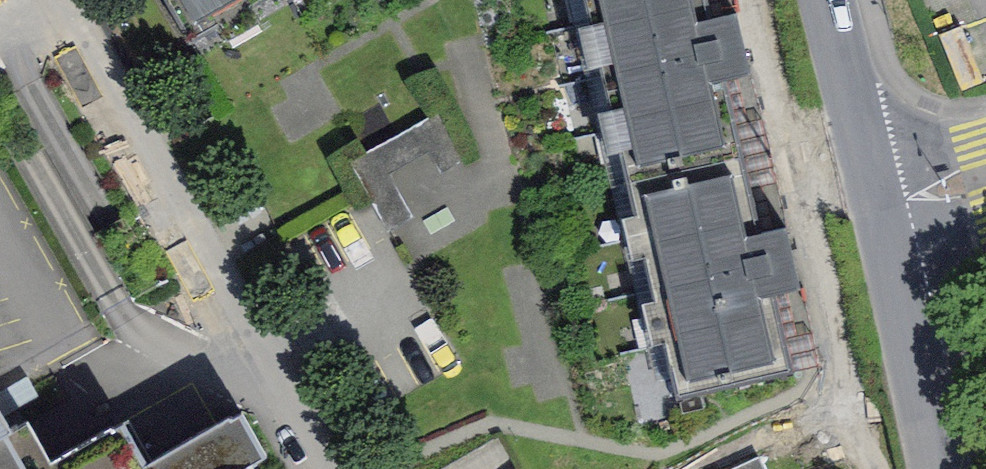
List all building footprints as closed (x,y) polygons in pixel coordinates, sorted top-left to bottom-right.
[(203,52),(296,0),(176,0),(203,52)] [(593,39),(708,13),(705,0),(585,0),(593,39)] [(593,39),(606,92),(720,66),(711,30),(708,13),(593,39)] [(720,66),(728,98),(755,91),(739,23),(711,30),(720,66)] [(431,145),(444,167),(485,144),(438,57),(411,72),(432,112),(359,151),(395,217),(417,205),(395,164),(431,145)] [(606,92),(618,145),(732,119),(728,98),(720,66),(606,92)] [(618,145),(630,198),(744,172),(732,119),(618,145)] [(630,198),(642,250),(756,224),(744,172),(630,198)] [(642,250),(654,303),(768,277),(761,244),(756,224),(642,250)] [(768,277),(777,312),(804,305),(788,237),(761,244),(768,277)] [(654,303),(666,356),(781,330),(777,312),(768,277),(654,303)] [(666,356),(679,409),(793,382),(781,330),(666,356)] [(8,430),(0,415),(0,435),(8,430)] [(251,465),(257,461),(230,416),(133,468),(112,428),(39,468),(253,468),(251,465)] [(20,449),(8,430),(0,435),(0,468),(33,468),(20,449)]
